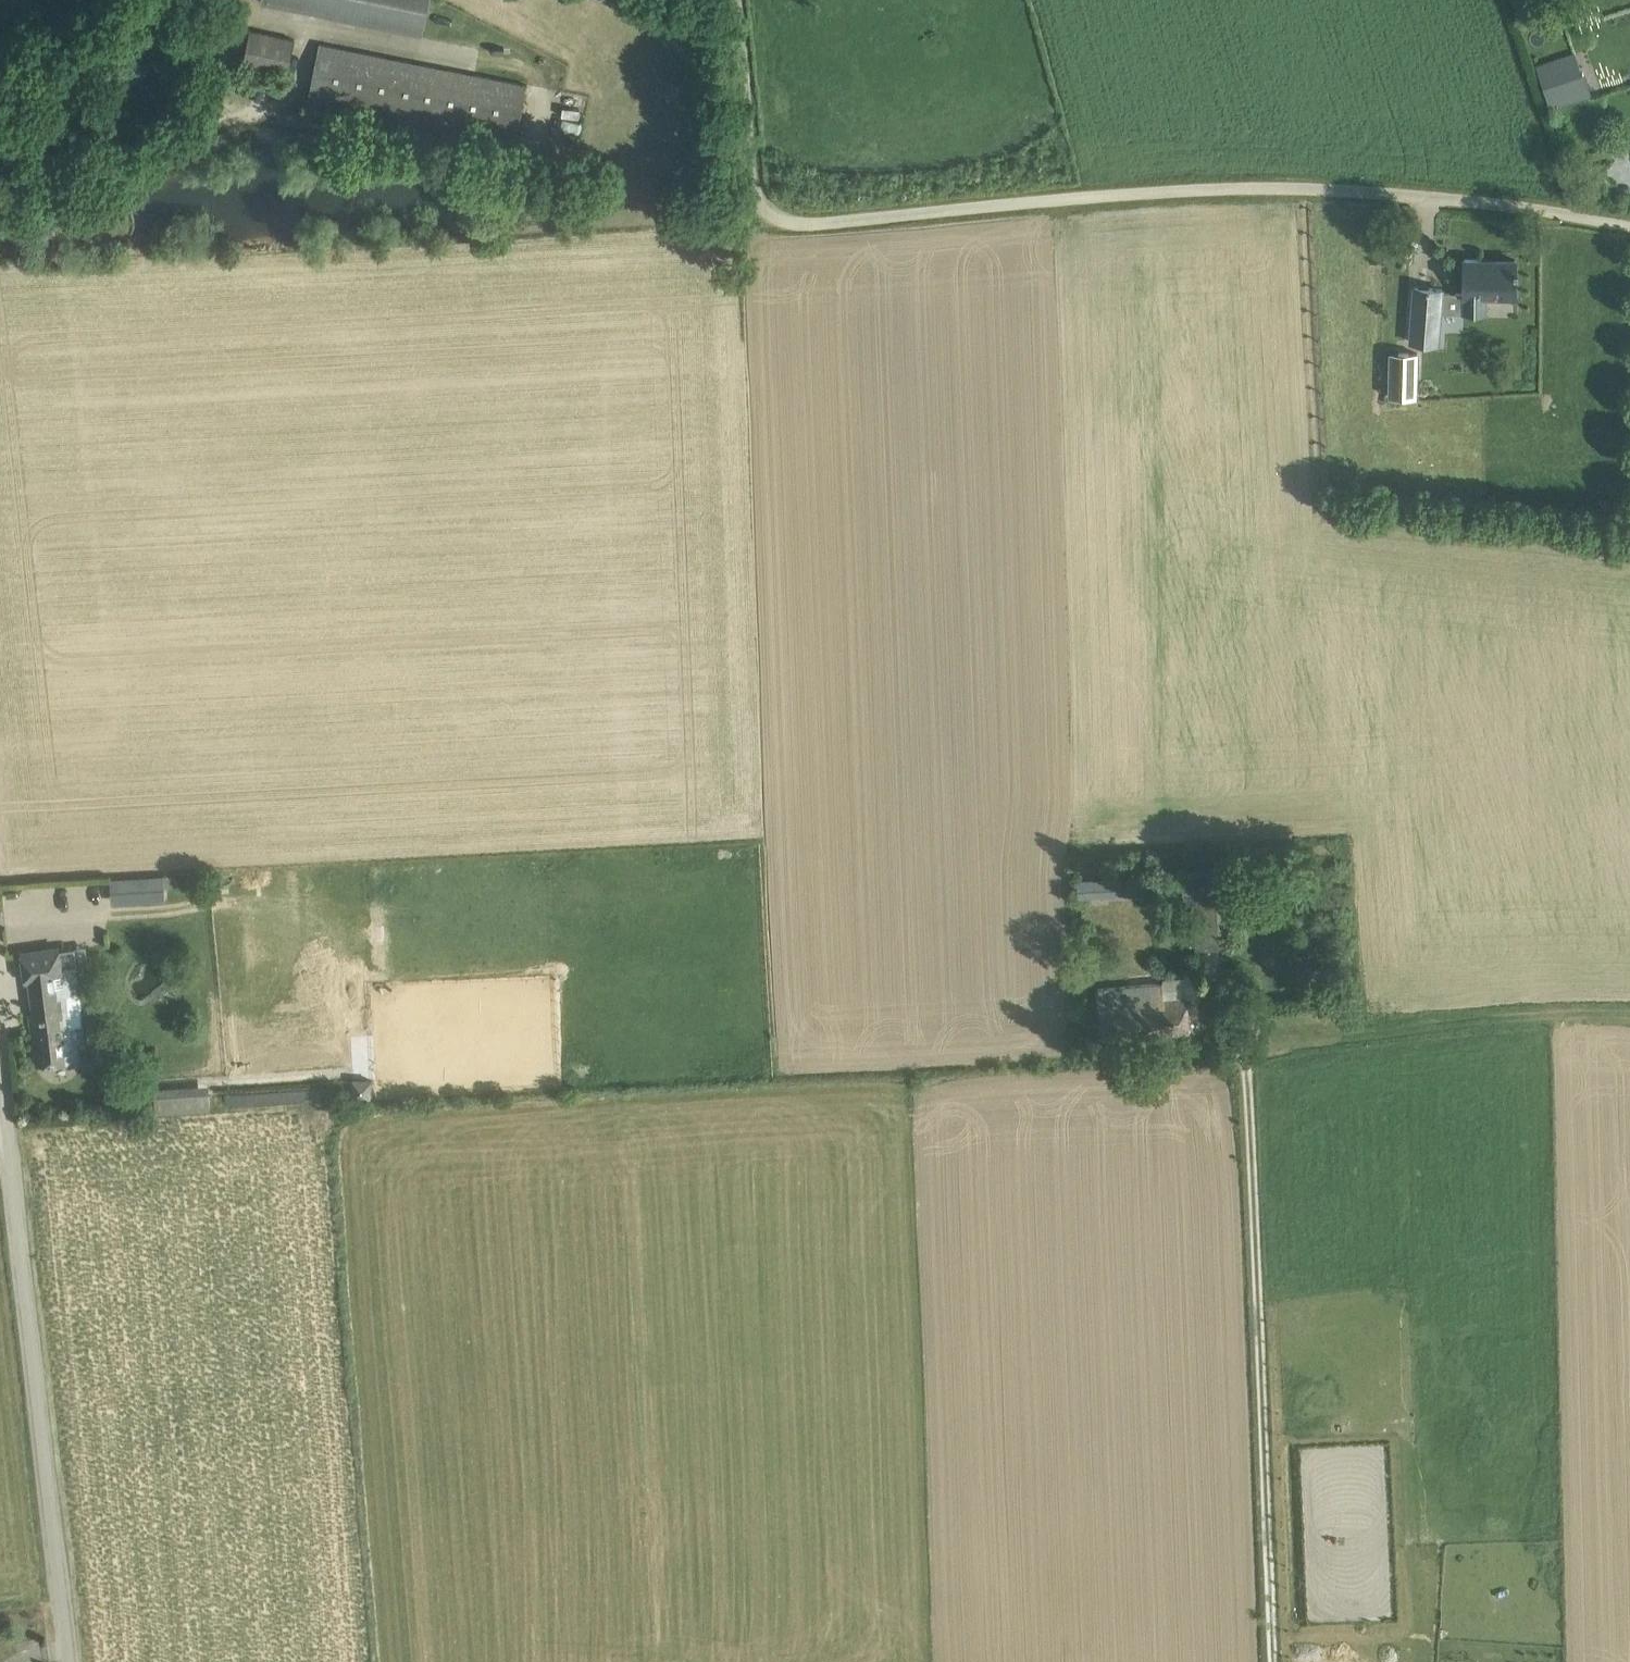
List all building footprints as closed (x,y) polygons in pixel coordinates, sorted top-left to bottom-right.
[(422,34),(429,0),(262,0),(262,1),(422,34)] [(243,65),(288,74),(295,39),(251,29),(243,65)] [(308,101),(516,142),(527,84),(319,43),(308,101)] [(1536,65),(1550,105),(1590,92),(1583,71),(1569,76),(1562,56),(1536,65)] [(151,113),(161,137),(172,133),(162,108),(151,113)] [(1464,292),(1464,313),(1487,313),(1488,295),(1515,295),(1516,258),(1465,258),(1464,292)] [(1415,285),(1411,341),(1438,343),(1443,291),(1443,288),(1415,285)] [(1390,352),(1389,396),(1417,396),(1418,353),(1390,352)] [(1215,886),(1193,887),(1196,948),(1219,947),(1219,932),(1229,931),(1225,866),(1214,867),(1215,886)] [(163,874),(144,875),(145,900),(165,899),(163,874)] [(1078,881),(1079,897),(1136,894),(1135,878),(1078,881)] [(77,1040),(86,1039),(77,963),(61,966),(59,947),(22,952),(24,972),(29,971),(34,1013),(30,1013),(37,1065),(80,1060),(77,1040)] [(1098,989),(1102,1039),(1190,1031),(1186,981),(1098,989)] [(210,1084),(155,1087),(156,1112),(210,1108),(210,1084)]
